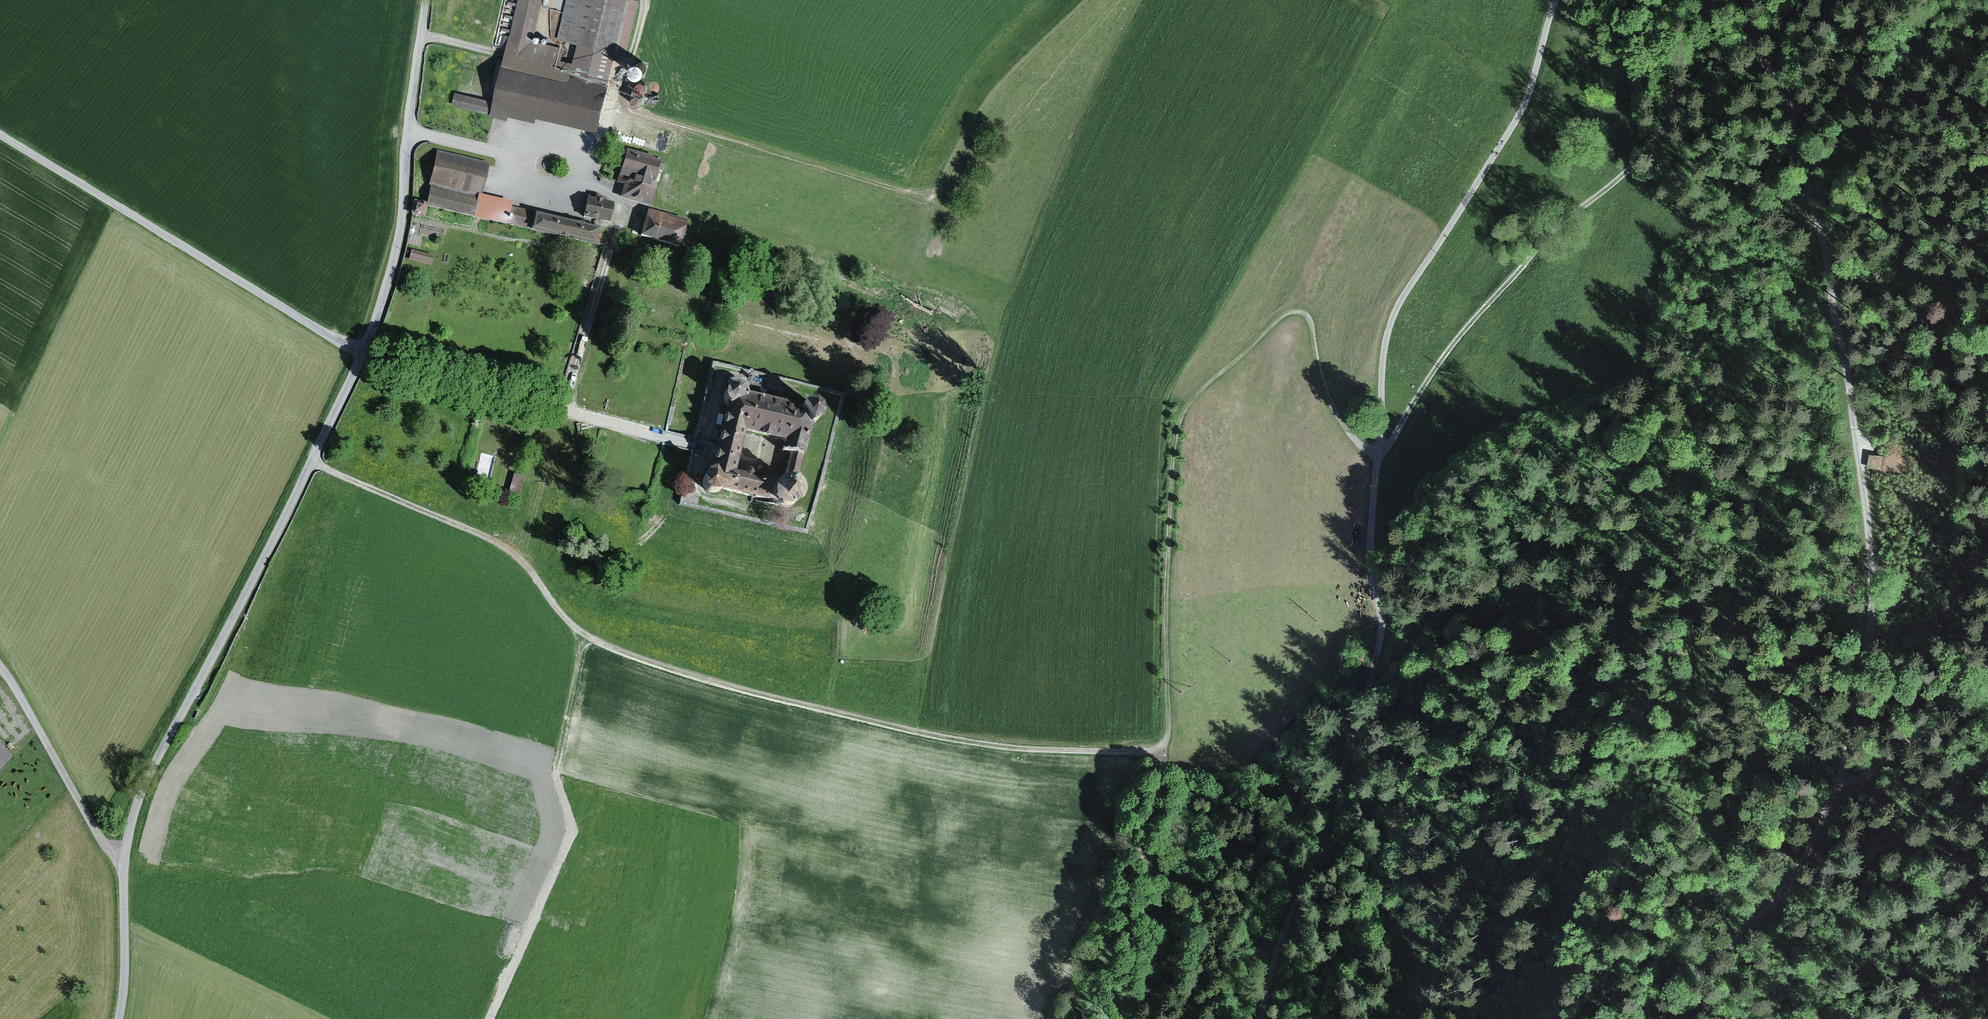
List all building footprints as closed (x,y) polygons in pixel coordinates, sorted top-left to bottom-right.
[(557,39),(579,44),(574,64),(560,61),(562,50),(531,43),(541,0),(518,0),(510,37),(505,35),(503,44),(507,45),(504,55),(499,81),(516,85),(509,115),(536,121),(537,116),(599,131),(617,55),(628,58),(641,0),(566,0),(557,39)] [(635,72),(636,74),(638,75),(641,76),(643,76),(645,75),(647,74),(649,72),(650,70),(649,67),(648,65),(647,63),(645,61),(642,61),(639,62),(637,63),(636,65),(635,67),(634,69),(635,72)] [(499,81),(494,101),(491,113),(508,117),(509,115),(516,85),(499,81)] [(638,93),(639,94),(642,95),(644,95),(646,94),(647,93),(649,91),(649,89),(649,87),(648,85),(647,83),(645,82),(643,82),(641,82),(639,83),(638,84),(637,86),(636,89),(637,91),(638,93)] [(494,101),(455,92),(452,104),(491,113),(494,101)] [(635,106),(636,107),(638,108),(641,108),(643,107),(644,106),(645,104),(646,102),(646,100),(645,98),(644,97),(642,96),(640,95),(638,95),(636,96),(634,98),(633,99),(633,102),(633,104),(635,106)] [(652,157),(626,150),(617,182),(624,184),(621,197),(652,206),(658,184),(654,182),(660,162),(654,160),(652,157)] [(489,163),(438,152),(426,202),(425,206),(596,245),(600,227),(511,207),(512,203),(481,196),(489,163)] [(595,199),(588,198),(584,217),(610,223),(614,203),(603,201),(604,198),(595,196),(595,199)] [(414,199),(410,214),(423,217),(425,206),(426,202),(414,199)] [(687,221),(648,209),(641,235),(680,246),(687,221)] [(434,255),(411,249),(409,260),(432,265),(434,255)] [(767,256),(756,253),(751,271),(762,274),(767,256)] [(805,501),(806,495),(805,490),(802,485),(797,482),(803,456),(805,456),(813,425),(822,422),(825,414),(823,407),(816,403),(807,403),(804,406),(747,394),(744,389),(738,386),(732,387),(726,393),(726,400),(727,404),(711,472),(707,474),(702,480),(705,489),(712,494),(719,494),(724,491),(778,503),(782,507),(787,510),(792,510),(797,509),(802,505),(805,501)] [(514,473),(508,492),(519,496),(525,476),(514,473)]
